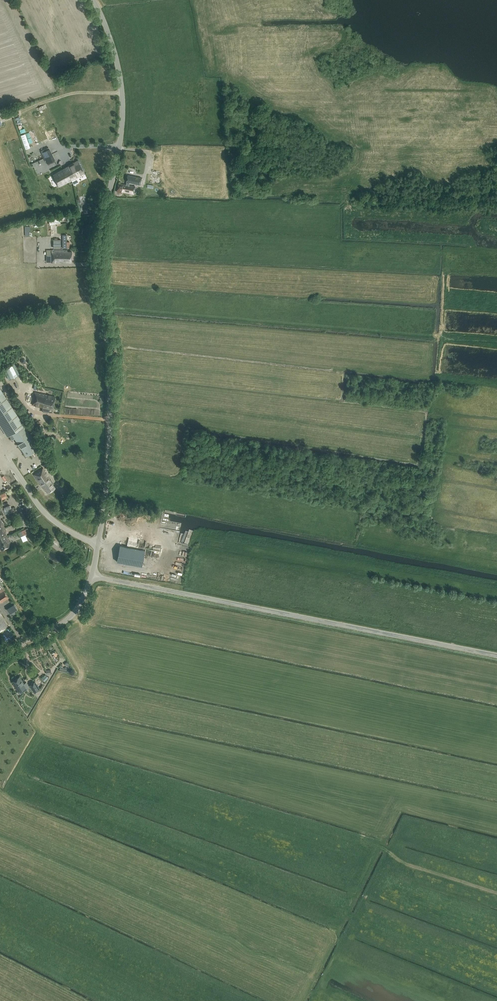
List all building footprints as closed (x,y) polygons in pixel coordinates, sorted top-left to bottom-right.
[(48,147),(40,151),(47,164),(55,161),(48,147)] [(78,160),(65,167),(72,180),(85,173),(78,160)] [(65,167),(52,173),(59,186),(72,180),(65,167)] [(119,183),(117,191),(121,192),(122,191),(134,194),(135,186),(129,185),(129,182),(140,184),(142,178),(128,175),(126,181),(127,181),(126,184),(119,183)] [(46,255),(49,255),(51,255),(51,261),(52,261),(52,262),(72,262),(72,251),(67,251),(67,250),(46,250),(46,255)] [(7,367),(5,368),(11,379),(15,377),(18,376),(12,364),(7,367)] [(11,433),(26,456),(39,447),(25,427),(0,388),(0,425),(7,436),(11,433)] [(48,410),(48,408),(52,409),(55,397),(35,392),(32,404),(47,407),(46,412),(48,412),(48,410)] [(8,462),(17,478),(28,472),(19,456),(8,462)] [(48,493),(55,488),(50,480),(51,480),(43,468),(33,474),(42,487),(42,486),(44,490),(45,489),(48,493)] [(1,549),(12,544),(0,520),(0,547),(1,549)] [(27,528),(18,532),(21,538),(30,533),(27,528)] [(144,550),(120,546),(117,562),(141,566),(144,550)] [(3,590),(0,592),(0,602),(1,603),(8,598),(3,590)] [(14,686),(18,691),(20,694),(30,687),(26,682),(23,683),(19,677),(12,681),(15,685),(14,686)] [(35,692),(40,689),(41,688),(39,684),(37,685),(35,682),(30,685),(35,692)]
